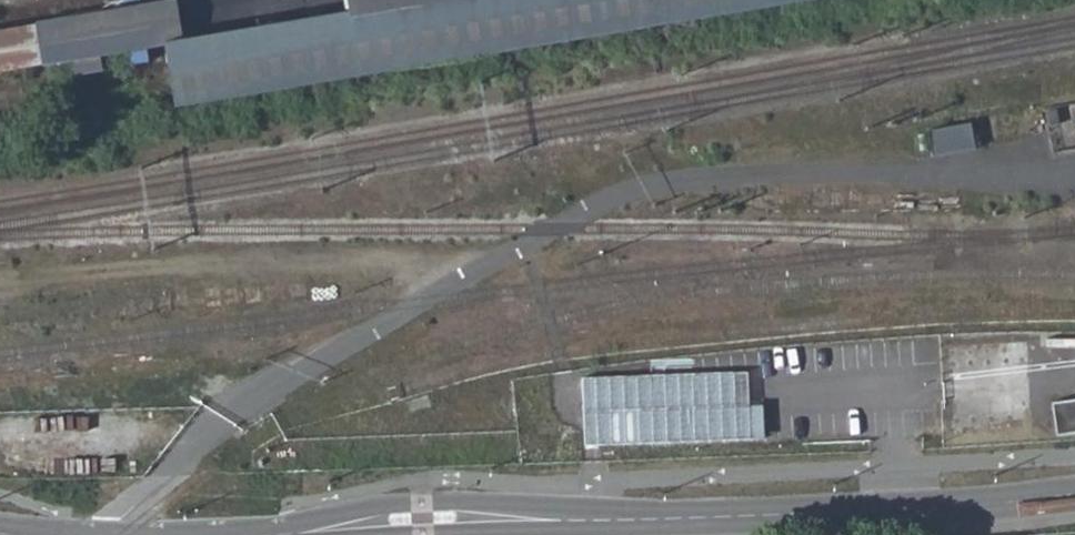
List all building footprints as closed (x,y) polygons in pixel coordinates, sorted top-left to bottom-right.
[(159,44),(170,108),(776,0),(348,0),(350,10),(172,42),(159,44)] [(165,1),(33,25),(40,65),(159,44),(172,42),(165,1)] [(935,153),(978,144),(972,119),(930,128),(935,153)] [(1060,432),(1074,430),(1074,398),(1055,400),(1060,432)]
